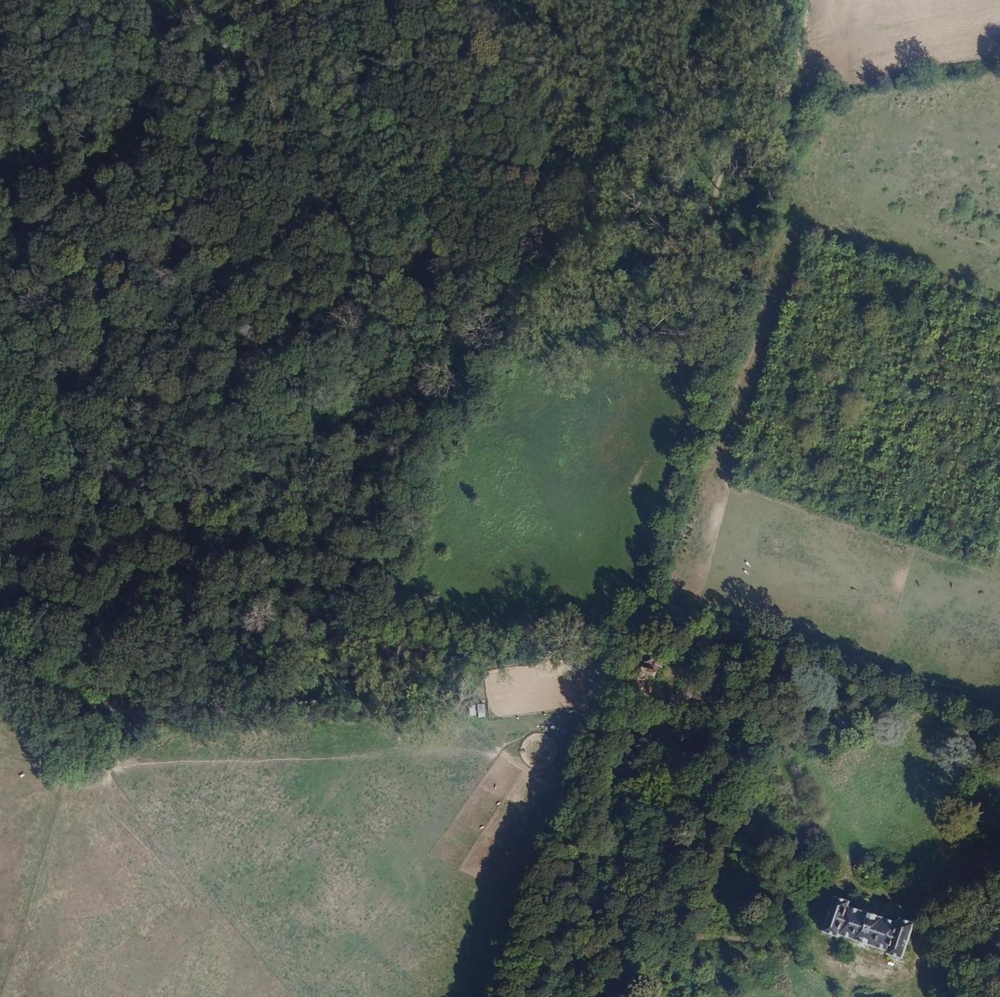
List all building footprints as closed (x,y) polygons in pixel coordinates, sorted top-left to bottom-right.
[(638,665),(631,687),(636,689),(640,689),(645,673),(654,676),(655,672),(657,665),(661,666),(663,661),(651,657),(651,656),(650,658),(643,662),(642,666),(638,665)] [(709,698),(705,710),(722,716),(727,705),(709,698)] [(834,895),(820,932),(838,938),(840,934),(888,952),(887,956),(902,961),(915,924),(900,919),(898,924),(849,906),(851,901),(834,895)]
